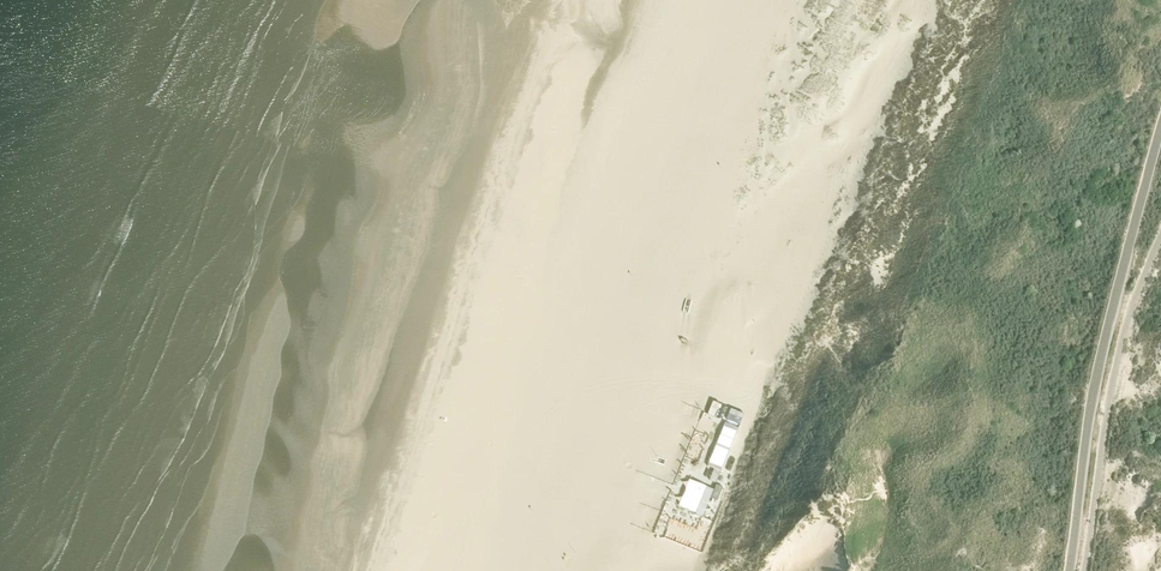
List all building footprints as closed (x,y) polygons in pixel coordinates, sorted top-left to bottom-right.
[(739,425),(709,413),(659,533),(688,546),(739,425)]
